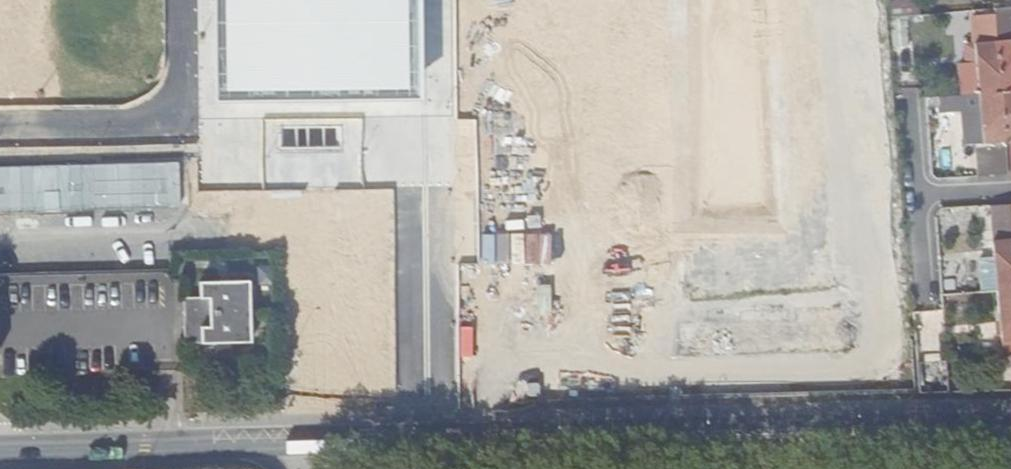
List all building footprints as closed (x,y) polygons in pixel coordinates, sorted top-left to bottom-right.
[(222,59),(223,94),(320,92),(419,90),(418,0),(221,0),(222,59)] [(996,16),(998,31),(1006,31),(1005,15),(996,16)] [(1003,90),(999,39),(998,31),(996,16),(975,18),(977,44),(969,44),(971,63),(978,62),(981,91),(1003,90)] [(1010,89),(1010,38),(999,39),(1003,90),(1010,89)] [(977,175),(1010,173),(1003,90),(981,91),(960,93),(965,142),(983,141),(983,146),(981,146),(981,163),(977,163),(977,175)] [(1010,288),(1010,204),(996,204),(997,229),(999,229),(999,239),(996,239),(997,257),(982,258),(983,290),(998,289),(1010,288)] [(251,282),(203,283),(204,300),(187,300),(188,345),(252,344),(251,282)] [(998,289),(1004,352),(1010,352),(1010,288),(998,289)] [(743,320),(680,321),(681,354),(853,350),(852,293),(742,295),(743,320)]
